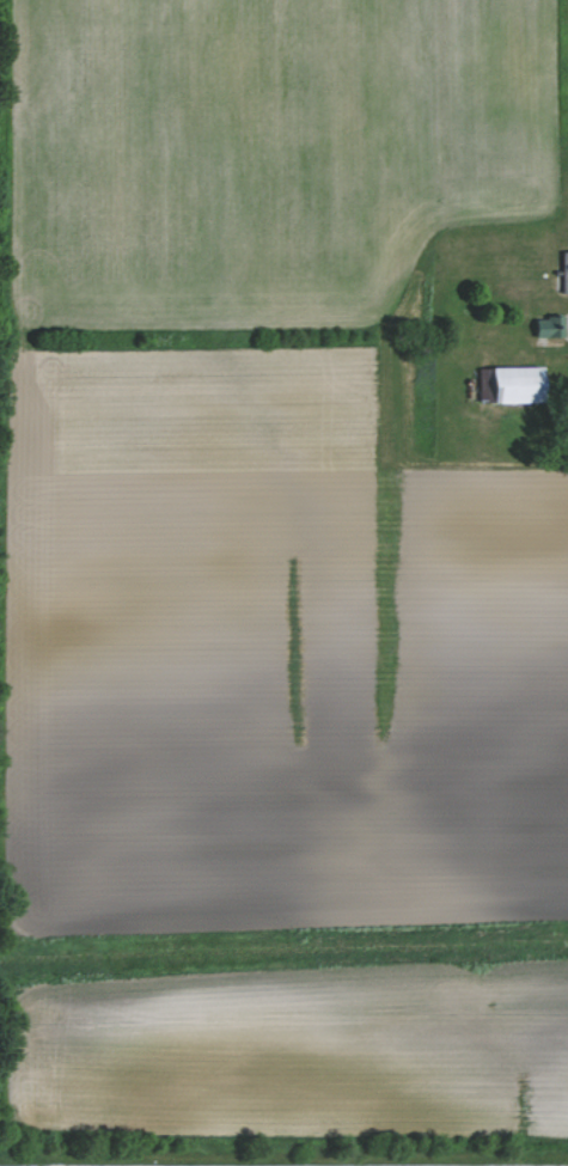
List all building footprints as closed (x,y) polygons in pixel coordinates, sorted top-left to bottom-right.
[(561,317),(537,318),(537,338),(561,337),(561,317)] [(550,403),(549,369),(482,370),(482,398),(497,398),(497,404),(550,403)]
